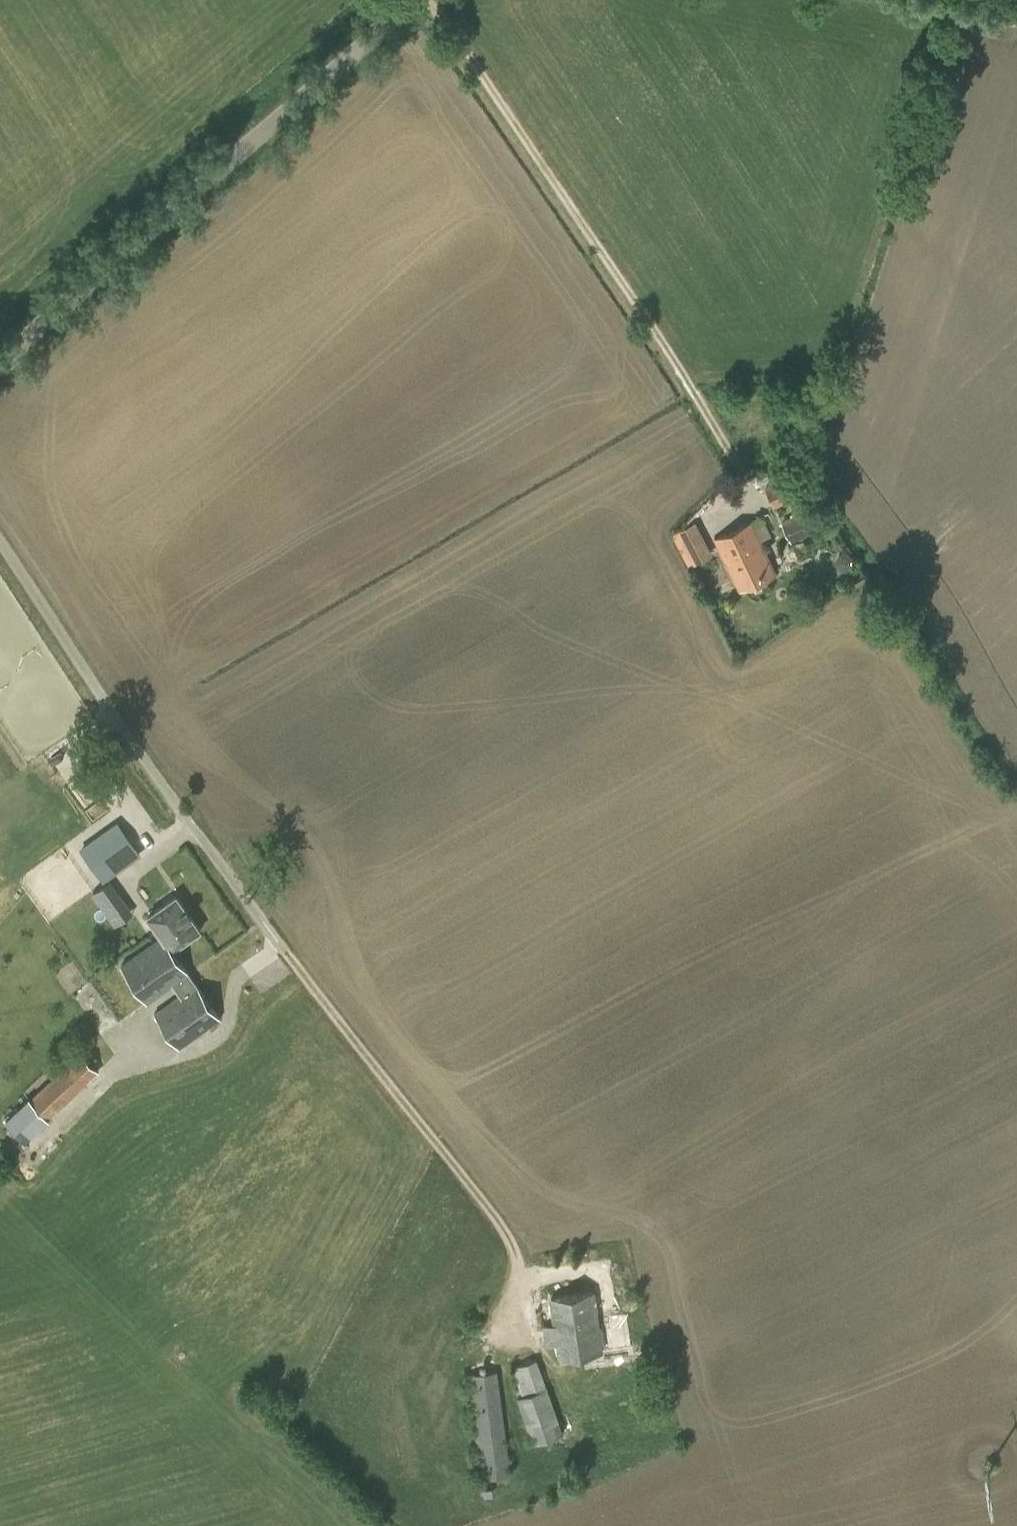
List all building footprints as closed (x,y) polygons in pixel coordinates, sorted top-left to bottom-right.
[(766,487),(773,503),(800,490),(793,474),(766,487)] [(791,540),(815,527),(806,508),(781,520),(791,540)] [(751,520),(762,536),(771,530),(761,514),(751,520)] [(740,590),(775,573),(750,521),(715,538),(740,590)] [(694,522),(671,534),(688,568),(711,556),(694,522)] [(117,823),(81,848),(103,879),(139,854),(117,823)] [(108,914),(125,902),(117,892),(101,903),(108,914)] [(148,1002),(188,973),(171,951),(200,930),(176,896),(147,916),(162,936),(121,965),(148,1002)] [(196,983),(186,990),(153,1013),(178,1049),(221,1018),(196,983)] [(79,1050),(68,1061),(87,1081),(98,1070),(79,1050)] [(59,1107),(76,1090),(58,1070),(40,1087),(59,1107)] [(3,1119),(25,1140),(48,1116),(26,1095),(3,1119)] [(550,1298),(555,1329),(544,1330),(546,1345),(557,1343),(559,1357),(602,1351),(594,1292),(550,1298)] [(521,1395),(547,1386),(537,1358),(512,1367),(521,1395)] [(480,1478),(511,1475),(498,1371),(467,1374),(480,1478)]
